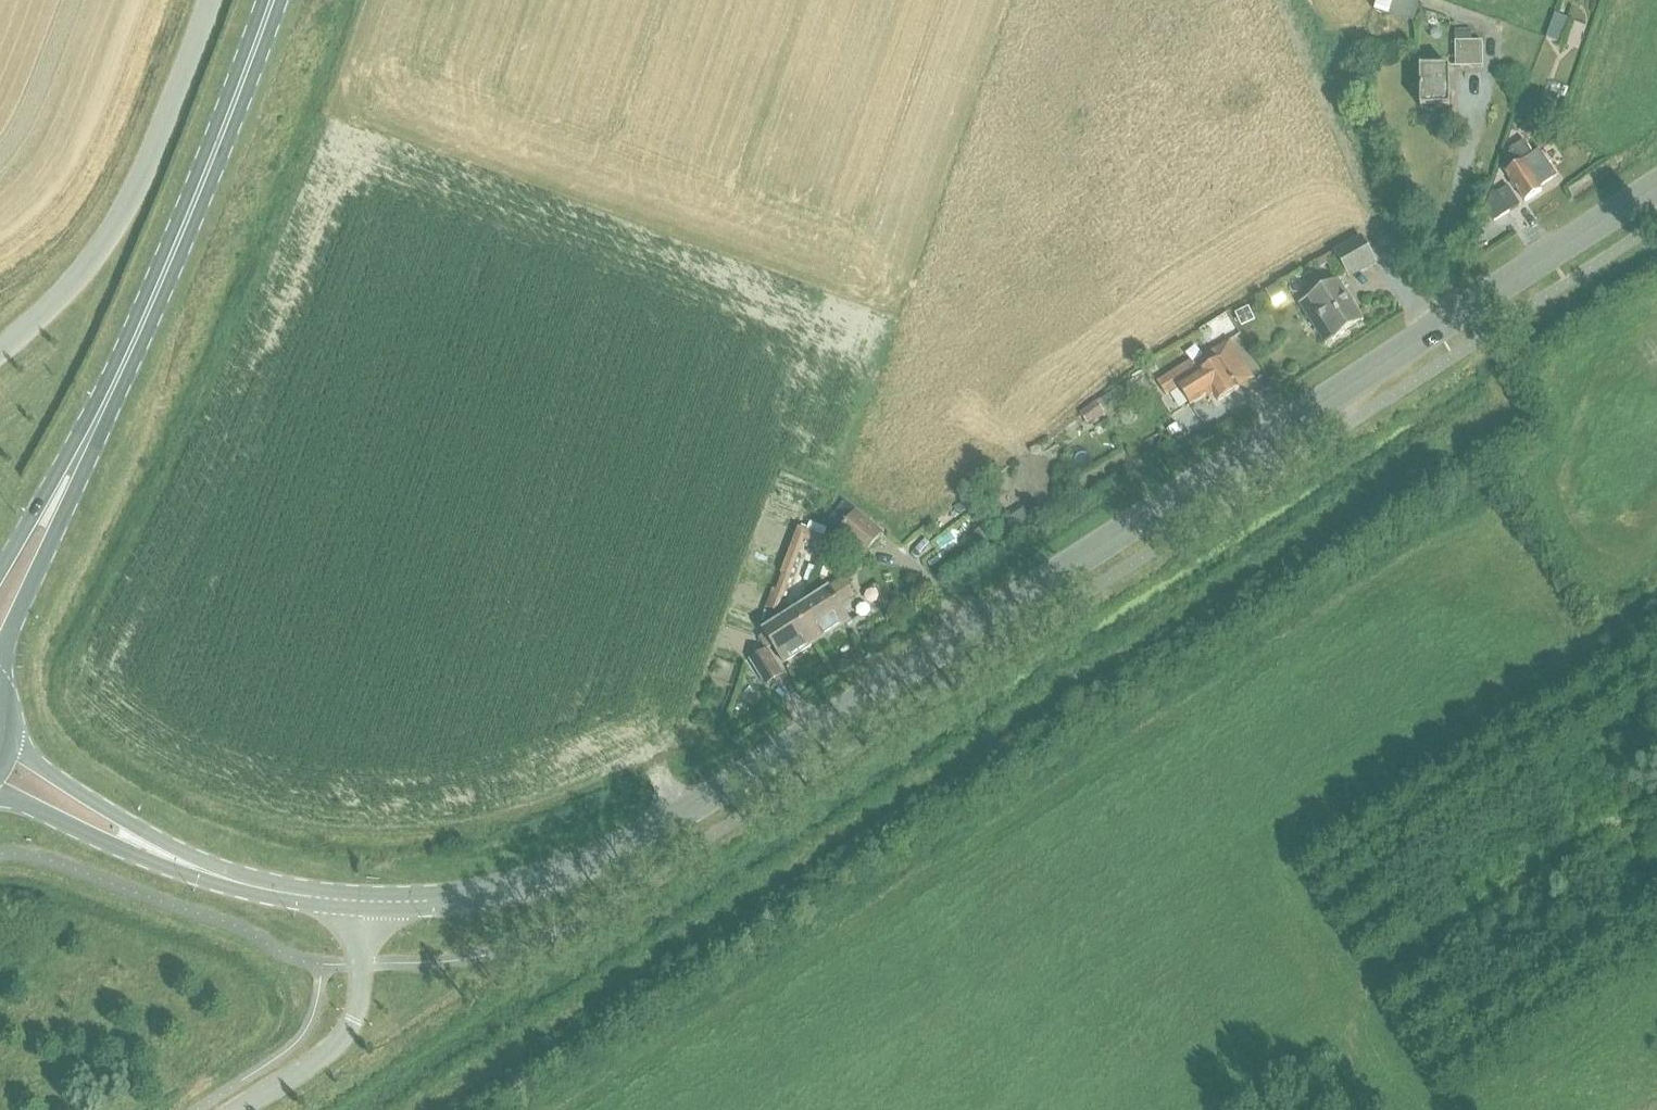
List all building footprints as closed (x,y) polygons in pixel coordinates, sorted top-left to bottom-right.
[(1412,22),(1419,0),(1376,0),(1373,9),(1412,22)] [(1549,30),(1546,37),(1562,43),(1570,18),(1555,13),(1549,30)] [(1455,67),(1482,66),(1481,41),(1454,42),(1455,67)] [(1448,67),(1419,67),(1420,107),(1422,107),(1425,111),(1434,111),(1437,107),(1449,107),(1448,67)] [(1553,82),(1550,91),(1565,97),(1568,87),(1553,82)] [(1510,149),(1503,169),(1524,202),(1541,191),(1537,186),(1555,174),(1541,151),(1533,156),(1524,140),(1510,149)] [(1494,221),(1519,205),(1507,186),(1496,193),(1491,192),(1485,207),(1494,221)] [(1337,258),(1346,274),(1373,259),(1360,236),(1316,261),(1319,268),(1337,258)] [(1363,321),(1336,279),(1307,298),(1333,339),(1363,321)] [(1277,284),(1265,290),(1274,306),(1285,299),(1277,284)] [(1216,356),(1212,358),(1194,370),(1189,362),(1158,382),(1165,394),(1177,387),(1189,405),(1212,392),(1218,401),(1238,388),(1234,382),(1249,372),(1229,340),(1213,351),(1216,356)] [(1078,413),(1086,424),(1103,413),(1096,402),(1078,413)] [(845,501),(828,522),(840,531),(837,535),(863,557),(883,532),(856,510),(845,501)] [(946,527),(968,511),(962,503),(940,519),(946,527)] [(1024,510),(1010,519),(1016,529),(1031,520),(1024,510)] [(781,574),(769,608),(777,611),(800,548),(802,543),(820,549),(824,537),(827,530),(809,523),(806,531),(797,527),(780,573),(781,574)] [(983,528),(974,534),(984,549),(993,543),(983,528)] [(828,588),(794,610),(815,642),(849,621),(828,588)] [(783,663),(815,642),(794,610),(762,630),(764,634),(758,638),(765,650),(768,648),(772,645),(783,663)] [(768,648),(765,650),(749,660),(766,685),(784,673),(768,648)]
